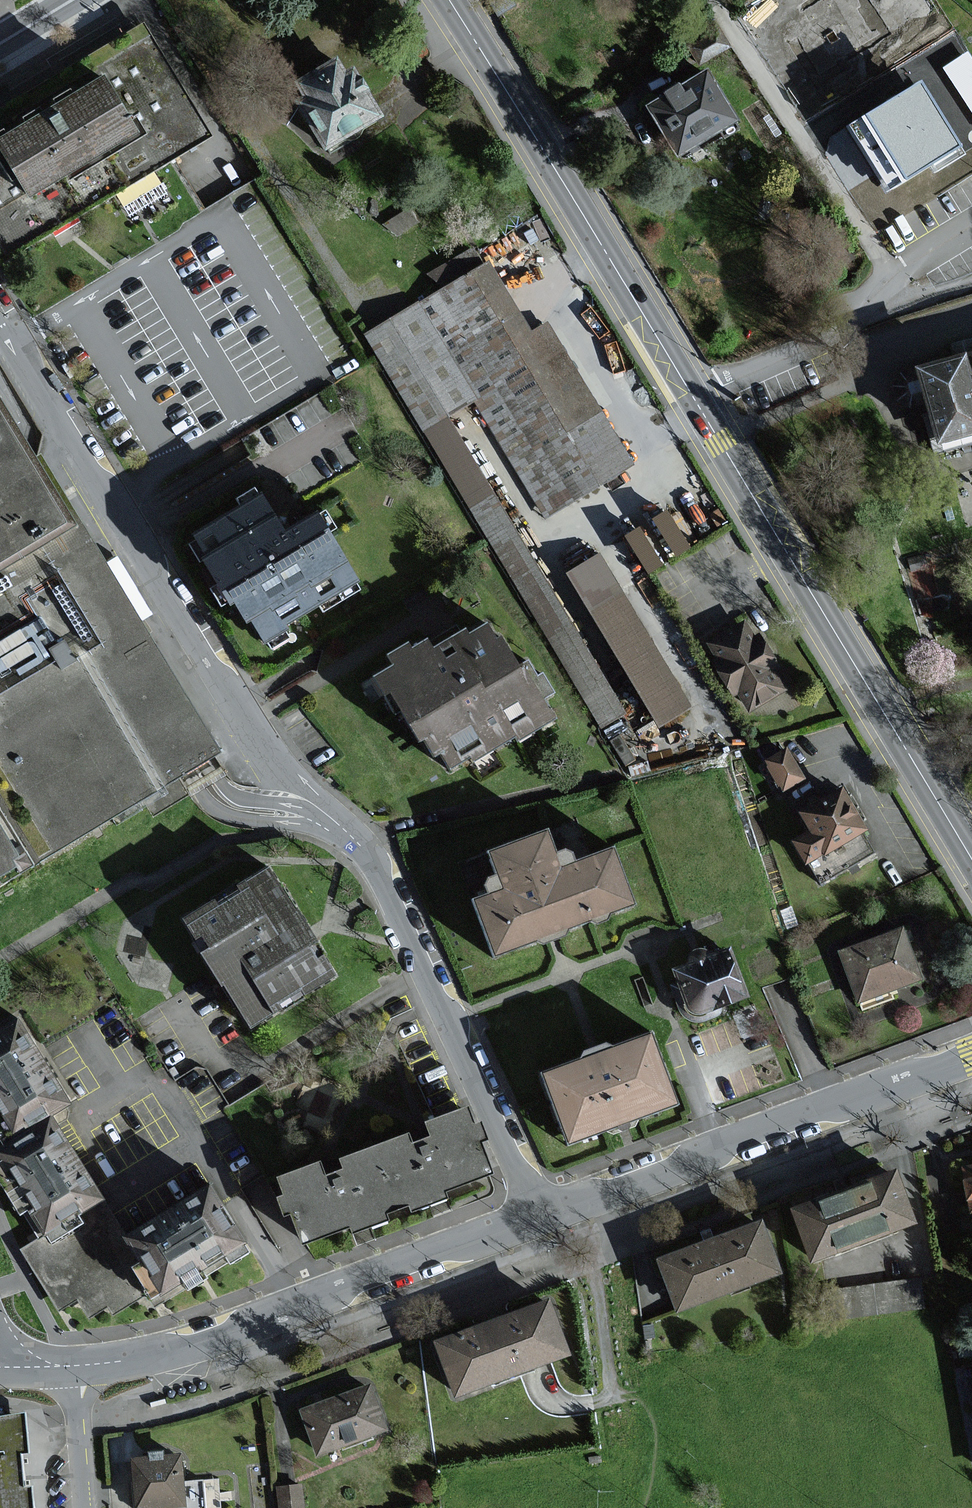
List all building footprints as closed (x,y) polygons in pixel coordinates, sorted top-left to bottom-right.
[(810,44),(869,5),(866,0),(782,0),(810,44)] [(213,135),(142,21),(0,108),(0,265),(65,225),(213,135)] [(716,28),(683,47),(695,69),(728,50),(716,28)] [(389,114),(348,51),(289,89),(330,152),(389,114)] [(891,93),(927,155),(971,129),(971,128),(937,67),(891,93)] [(699,73),(639,110),(655,137),(671,162),(731,124),(699,73)] [(492,258),(366,334),(425,431),(451,415),(476,400),(546,517),(636,463),(549,320),(534,329),(492,258)] [(961,357),(903,373),(894,375),(886,390),(890,404),(904,412),(911,410),(923,454),(957,444),(971,440),(971,354),(961,357)] [(228,753),(115,571),(0,385),(0,893),(228,753)] [(451,415),(425,431),(603,728),(630,713),(451,415)] [(325,508),(295,528),(264,479),(233,499),(239,507),(192,538),(262,646),(294,626),(292,623),(318,606),(322,612),(371,580),(325,508)] [(666,505),(649,514),(671,551),(687,542),(666,505)] [(638,522),(624,530),(644,568),(659,560),(638,522)] [(602,553),(572,570),(663,725),(694,705),(602,553)] [(718,634),(711,638),(722,658),(716,661),(733,691),(740,687),(753,709),(788,689),(776,669),(784,664),(770,638),(760,643),(746,619),(718,634)] [(498,637),(490,622),(473,632),(470,626),(437,644),(433,636),(414,646),(411,641),(389,653),(396,666),(376,677),(397,715),(406,710),(424,741),(428,739),(439,759),(448,754),(457,771),(556,718),(509,631),(498,637)] [(799,770),(788,749),(767,761),(783,790),(804,779),(799,770)] [(847,784),(803,809),(814,828),(802,835),(796,839),(810,863),(873,827),(847,784)] [(553,829),(495,851),(509,888),(478,899),(500,957),(553,937),(640,905),(619,849),(567,869),(553,829)] [(279,864),(190,915),(254,1025),(344,974),(333,955),(324,960),(318,949),(326,945),(279,864)] [(904,928),(839,951),(857,1003),(923,979),(904,928)] [(732,946),(675,968),(695,1019),(753,997),(732,946)] [(0,1033),(0,1137),(4,1143),(59,1111),(74,1102),(24,1019),(0,1033)] [(599,1051),(544,1071),(572,1146),(678,1107),(651,1032),(599,1051)] [(422,1142),(416,1128),(382,1141),(406,1204),(416,1200),(420,1210),(457,1196),(452,1184),(499,1166),(489,1140),(498,1136),(491,1116),(482,1119),(476,1103),(436,1119),(442,1134),(422,1142)] [(59,1111),(4,1143),(0,1146),(0,1164),(44,1237),(50,1248),(78,1231),(71,1218),(101,1200),(109,1195),(59,1111)] [(395,1208),(406,1204),(382,1141),(348,1153),(351,1162),(334,1169),(330,1156),(286,1173),(292,1188),(282,1191),(290,1212),(300,1208),(311,1237),(360,1219),(364,1230),(398,1217),(395,1208)] [(893,1171),(794,1209),(813,1259),(912,1221),(893,1171)] [(254,1249),(215,1183),(124,1238),(155,1291),(151,1293),(158,1306),(254,1249)] [(78,1231),(50,1248),(44,1237),(23,1249),(58,1309),(76,1298),(88,1318),(104,1308),(110,1317),(151,1293),(155,1291),(124,1238),(101,1200),(71,1218),(78,1231)] [(760,1223),(659,1260),(678,1311),(779,1273),(760,1223)] [(927,1308),(924,1277),(829,1289),(833,1319),(927,1308)] [(550,1302),(438,1343),(458,1396),(534,1369),(570,1356),(550,1302)] [(368,1383),(300,1408),(319,1458),(387,1433),(368,1383)] [(0,1416),(0,1507),(42,1507),(41,1487),(27,1488),(25,1452),(36,1452),(33,1414),(0,1416)] [(132,1457),(136,1507),(148,1507),(190,1505),(186,1453),(132,1457)] [(278,1489),(280,1507),(304,1507),(301,1486),(278,1489)]
